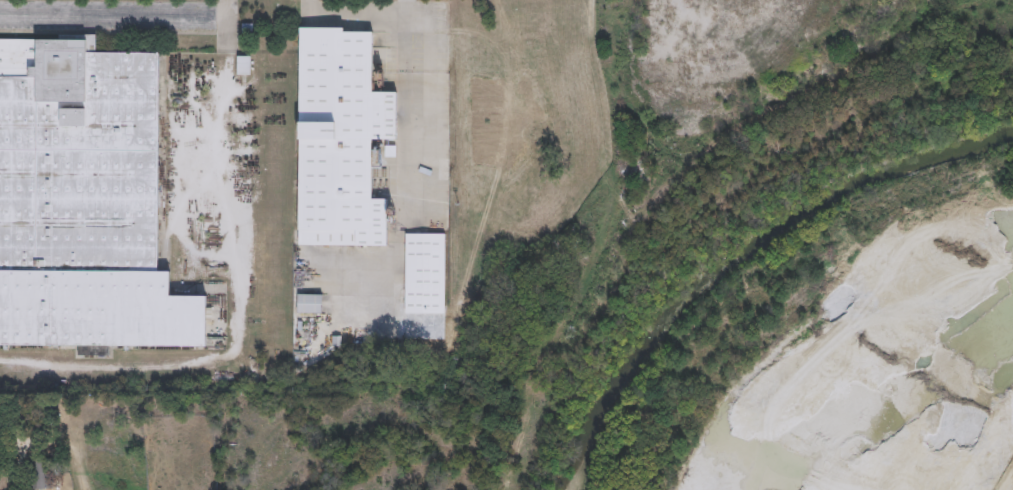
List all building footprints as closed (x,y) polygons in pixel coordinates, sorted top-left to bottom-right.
[(370,31),(370,91),(393,90),(393,138),(366,139),(367,200),(385,200),(385,248),(297,249),(296,249),(294,31),(301,31),(370,31)] [(204,349),(0,346),(0,37),(84,38),(84,50),(159,50),(157,273),(166,273),(166,296),(204,296),(204,349)] [(250,73),(236,73),(237,55),(250,55),(250,73)] [(443,315),(406,314),(407,233),(444,234),(443,315)] [(325,293),(324,315),(296,313),(295,313),(296,306),(297,291),(325,293)] [(57,413),(45,425),(37,417),(49,405),(57,413)] [(52,459),(52,463),(59,463),(59,475),(53,475),(53,489),(35,489),(35,459),(52,459)]
